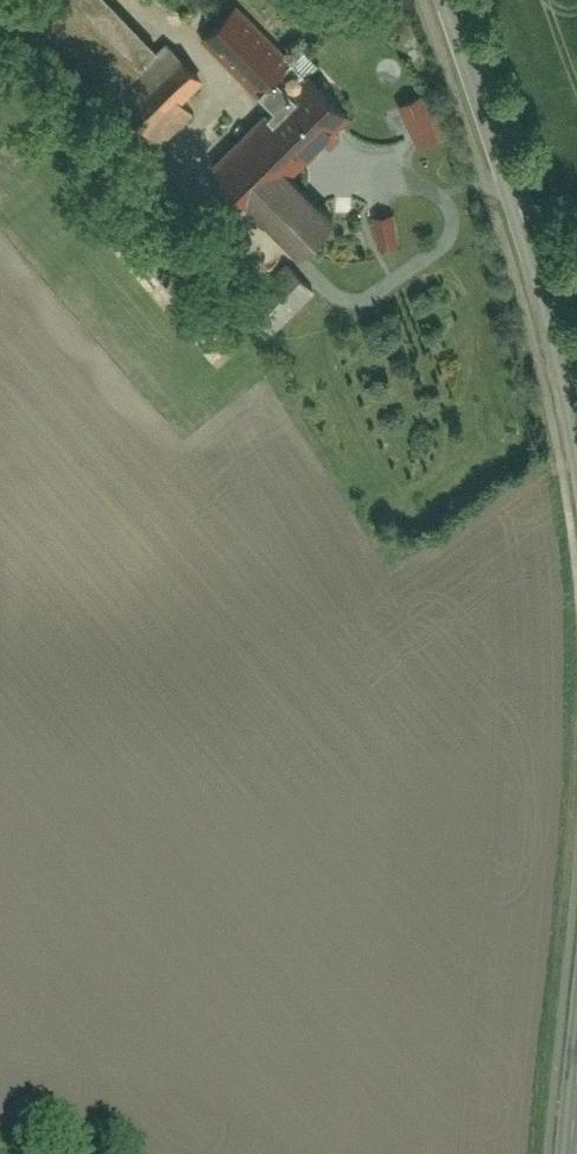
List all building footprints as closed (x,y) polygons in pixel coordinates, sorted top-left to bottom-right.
[(108,0),(65,0),(44,21),(115,89),(156,46),(108,0)] [(331,215),(289,171),(348,114),(238,0),(235,0),(198,36),(264,105),(211,156),(299,247),(331,215)] [(204,77),(184,57),(154,86),(129,111),(159,142),(182,120),(192,110),(181,100),(204,77)] [(397,104),(415,145),(439,134),(421,94),(397,104)] [(372,215),(375,245),(396,242),(393,212),(372,215)] [(287,263),(247,301),(274,330),(314,292),(287,263)]
